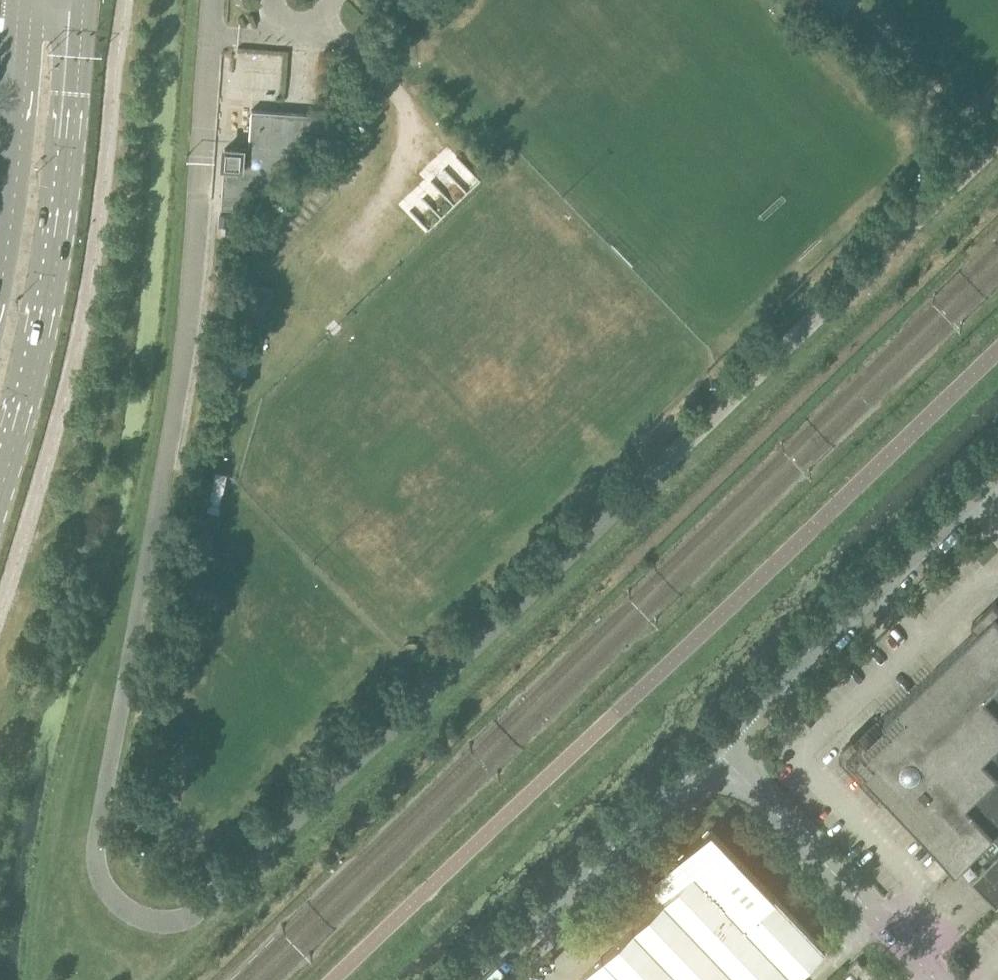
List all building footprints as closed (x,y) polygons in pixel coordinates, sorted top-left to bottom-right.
[(240,154),(229,153),(228,165),(224,165),(221,208),(236,209),(331,116),(332,116),(251,110),(249,146),(240,146),(240,154)] [(227,473),(215,471),(207,509),(218,512),(227,473)] [(979,627),(978,628),(930,673),(886,716),(888,718),(883,723),(879,719),(879,720),(880,721),(872,729),(874,732),(869,736),(867,734),(859,741),(854,735),(855,735),(854,734),(844,744),(842,745),(841,747),(841,749),(841,750),(841,751),(841,752),(841,753),(842,754),(842,755),(843,756),(883,798),(883,797),(881,794),(887,789),(957,864),(958,865),(958,864),(987,894),(997,906),(997,604),(995,600),(973,621),(979,627)] [(825,949),(709,828),(656,878),(671,893),(579,979),(792,979),(825,949)] [(857,960),(849,967),(856,975),(864,967),(857,960)]
